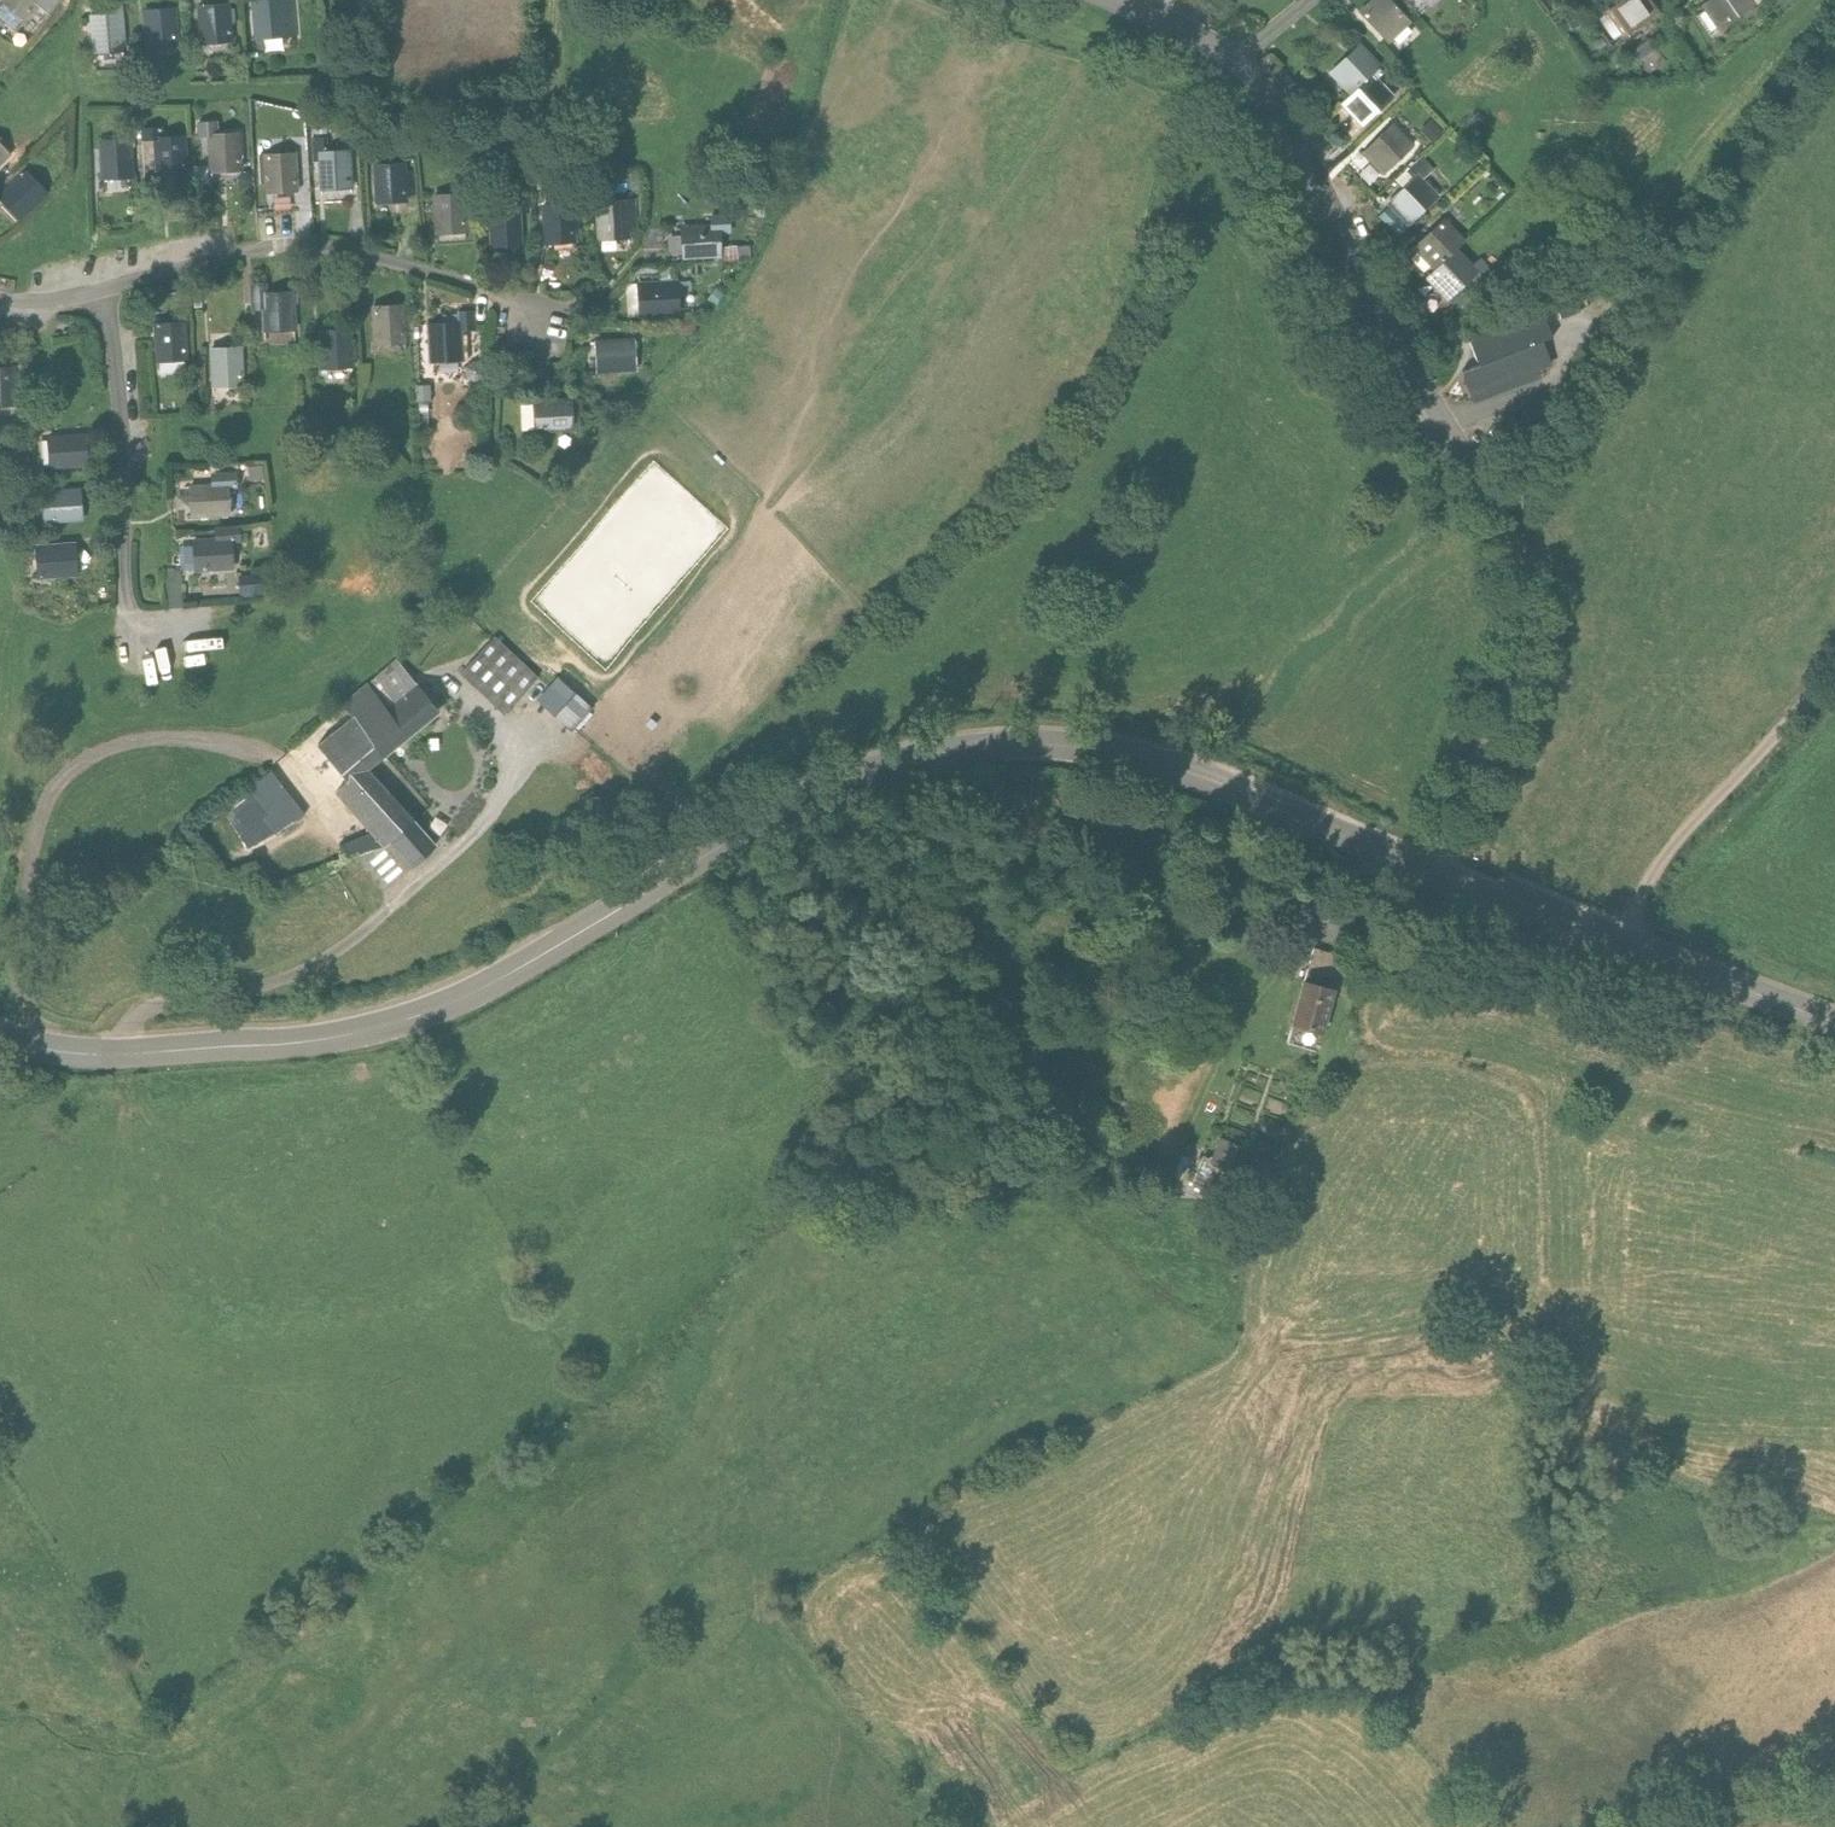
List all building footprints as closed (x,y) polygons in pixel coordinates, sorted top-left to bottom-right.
[(4,9),(30,30),(54,0),(11,0),(4,9)] [(48,13),(58,21),(70,5),(63,0),(59,0),(48,13)] [(1395,0),(1393,0),(1371,21),(1402,52),(1424,30),(1395,0)] [(1660,0),(1644,0),(1618,18),(1637,45),(1673,19),(1660,0)] [(1763,0),(1737,0),(1717,13),(1733,37),(1772,12),(1763,0)] [(301,47),(299,8),(258,10),(260,49),(301,47)] [(238,51),(234,11),(201,14),(205,54),(238,51)] [(183,57),(180,17),(147,19),(149,60),(183,57)] [(131,61),(128,19),(93,22),(96,63),(131,61)] [(1394,74),(1373,51),(1341,82),(1362,103),(1385,82),(1394,74)] [(1406,104),(1385,82),(1362,103),(1354,112),(1375,134),(1406,104)] [(1427,154),(1405,132),(1375,162),(1396,184),(1427,154)] [(245,143),(214,145),(216,184),(248,182),(245,143)] [(193,184),(190,146),(157,148),(160,187),(193,184)] [(136,147),(102,149),(105,192),(138,190),(136,147)] [(334,148),(318,148),(319,175),(324,174),(326,201),(359,200),(357,161),(334,162),(334,148)] [(0,150),(0,180),(15,166),(0,150)] [(301,163),(268,165),(270,205),(303,204),(301,163)] [(412,174),(381,176),(383,216),(415,214),(414,208),(424,207),(423,183),(413,184),(412,174)] [(29,179),(0,209),(24,232),(53,203),(29,179)] [(1454,205),(1432,182),(1400,213),(1422,235),(1454,205)] [(482,203),(441,204),(442,244),(483,242),(482,203)] [(646,211),(604,213),(606,253),(642,251),(641,241),(648,241),(646,211)] [(594,214),(551,215),(552,256),(586,255),(586,235),(595,234),(594,214)] [(528,219),(497,220),(498,260),(529,259),(528,219)] [(1480,249),(1459,228),(1425,258),(1446,281),(1470,259),(1480,249)] [(730,236),(691,238),(691,247),(692,266),(693,271),(732,269),(730,236)] [(692,266),(691,247),(679,248),(680,267),(692,266)] [(1493,282),(1470,259),(1446,281),(1440,289),(1463,312),(1493,282)] [(688,294),(648,297),(648,299),(650,330),(690,327),(688,294)] [(274,296),(256,297),(257,323),(269,322),(270,345),(302,344),(301,304),(274,304),(274,296)] [(650,330),(648,299),(637,300),(639,331),(650,330)] [(1590,309),(1573,315),(1578,331),(1596,324),(1590,309)] [(414,318),(379,319),(380,357),(415,356),(414,318)] [(447,335),(434,336),(437,377),(471,374),(469,344),(484,343),(482,319),(446,321),(447,335)] [(1493,380),(1475,387),(1488,420),(1556,394),(1553,386),(1567,380),(1557,356),(1567,352),(1556,322),(1481,351),(1493,380)] [(195,375),(193,333),(158,335),(160,377),(195,375)] [(359,341),(325,343),(327,382),(360,381),(359,341)] [(646,352),(603,354),(605,387),(648,385),(646,352)] [(250,360),(214,361),(216,401),(251,400),(250,360)] [(20,379),(0,381),(0,420),(22,418),(20,379)] [(581,410),(541,412),(543,446),(584,443),(581,410)] [(92,447),(50,450),(53,484),(95,481),(92,447)] [(217,499),(195,500),(197,532),(237,530),(236,503),(243,503),(242,485),(216,486),(217,499)] [(85,503),(45,506),(48,539),(88,535),(85,503)] [(221,551),(197,553),(199,588),(241,585),(239,558),(247,557),(247,540),(220,542),(221,551)] [(81,559),(38,560),(40,594),(82,592),(81,559)] [(185,586),(173,586),(175,623),(187,623),(185,586)] [(270,591),(245,592),(246,611),(271,609),(270,591)] [(536,695),(493,656),(459,694),(502,733),(536,695)] [(443,729),(401,679),(349,722),(357,732),(324,760),(354,797),(341,807),(353,821),(383,796),(375,786),(443,729)] [(593,725),(556,694),(536,718),(572,749),(593,725)] [(298,813),(275,787),(254,804),(287,848),(317,827),(304,810),(298,813)] [(383,796),(353,821),(379,851),(412,888),(442,859),(383,796)] [(335,846),(321,831),(311,839),(324,855),(335,846)] [(412,888),(379,851),(359,869),(391,906),(412,888)] [(1334,969),(1325,1001),(1349,1008),(1358,976),(1334,969)] [(1325,1001),(1318,999),(1305,1043),(1308,1044),(1334,1051),(1336,1052),(1349,1008),(1325,1001)] [(1288,1187),(1268,1178),(1260,1196),(1245,1188),(1256,1168),(1236,1158),(1226,1179),(1220,1176),(1211,1194),(1212,1194),(1207,1203),(1234,1217),(1239,1207),(1272,1224),(1281,1206),(1280,1206),(1288,1187)]
